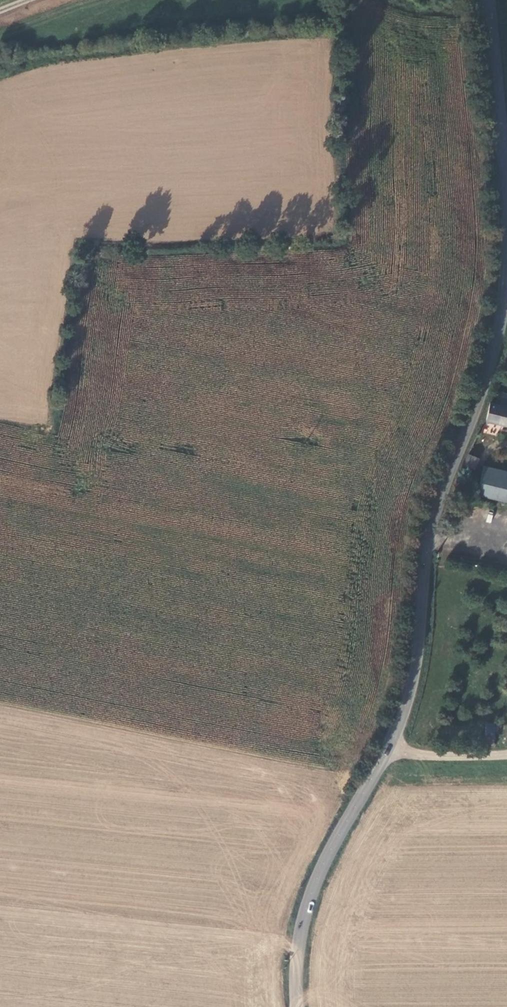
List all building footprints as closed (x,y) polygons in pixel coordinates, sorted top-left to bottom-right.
[(505,403),(495,401),(486,422),(506,426),(506,396),(505,403)] [(483,461),(474,454),(469,464),(476,470),(483,461)] [(488,464),(484,500),(506,501),(506,466),(488,464)] [(486,722),(485,740),(496,740),(496,722),(486,722)]
